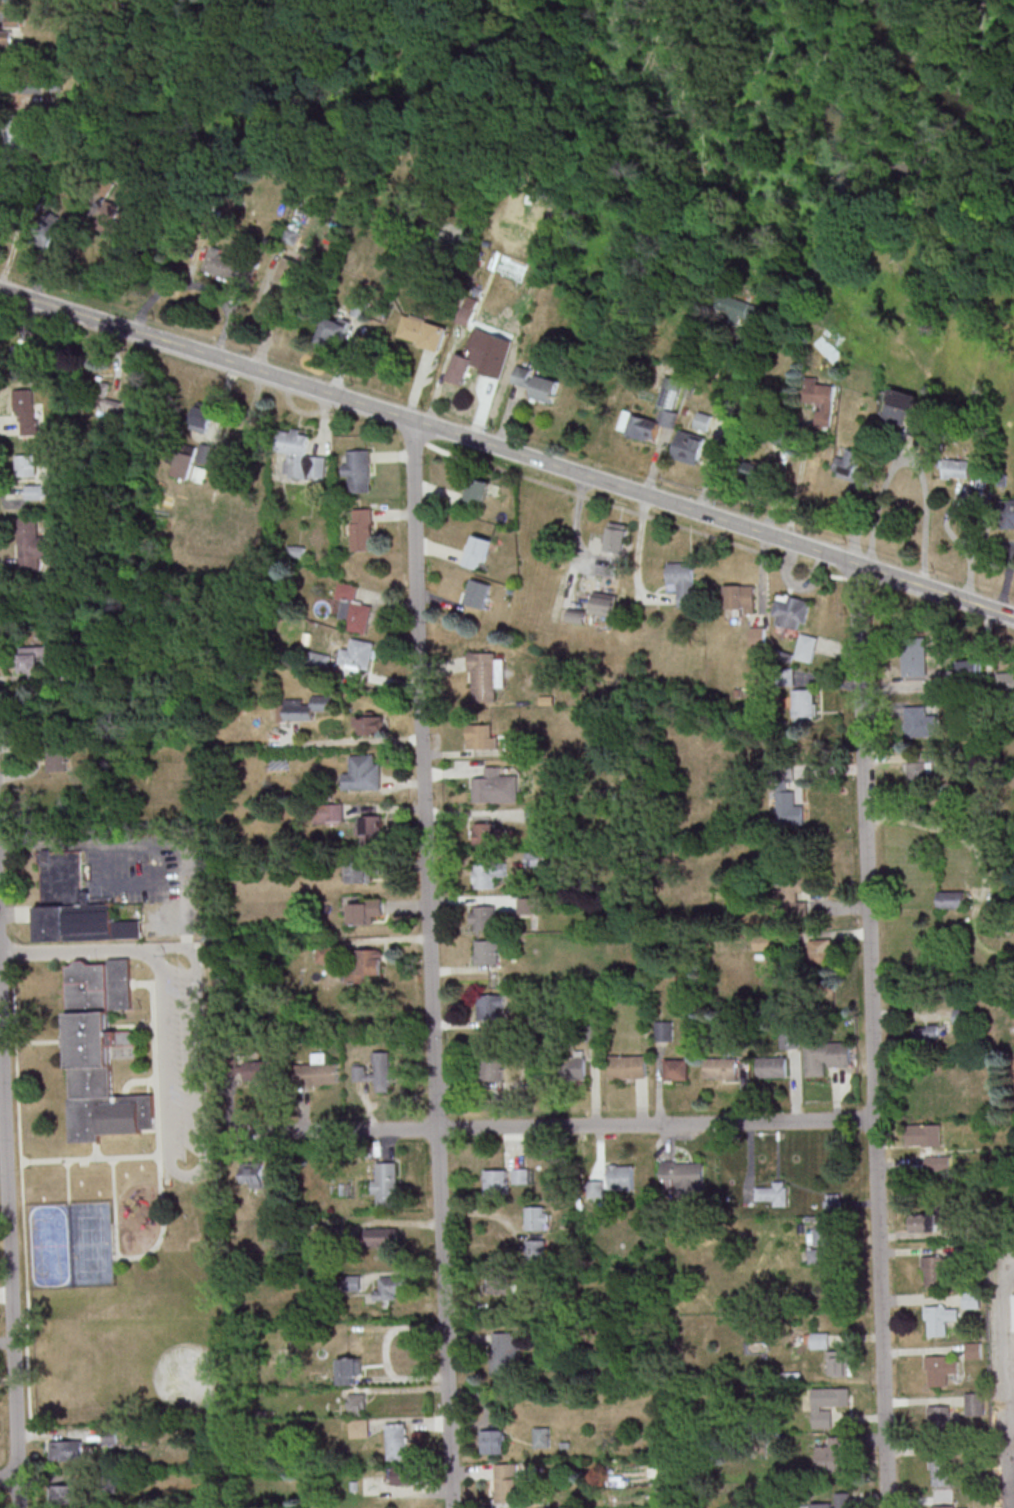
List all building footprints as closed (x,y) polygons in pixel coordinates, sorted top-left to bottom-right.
[(19,27),(19,10),(6,10),(6,27),(19,27)] [(12,49),(12,30),(0,30),(0,49),(12,49)] [(19,92),(43,93),(43,78),(19,77),(19,92)] [(23,130),(23,118),(5,118),(5,153),(35,153),(35,130),(23,130)] [(105,234),(124,230),(117,200),(98,205),(105,234)] [(47,209),(24,235),(43,251),(65,225),(47,209)] [(212,245),(204,271),(250,285),(256,266),(222,255),(224,249),(212,245)] [(276,279),(294,285),(301,261),(284,255),(276,279)] [(457,321),(469,326),(479,301),(467,296),(457,321)] [(766,304),(727,296),(722,318),(762,326),(766,304)] [(397,338),(441,351),(448,326),(404,313),(397,338)] [(336,353),(350,323),(329,314),(315,344),(336,353)] [(482,368),(490,344),(472,338),(466,354),(456,350),(446,379),(464,385),(471,364),(482,368)] [(32,378),(32,344),(12,344),(12,378),(32,378)] [(561,381),(538,373),(530,397),(553,405),(561,381)] [(625,410),(619,432),(655,442),(660,424),(674,428),(687,381),(668,376),(656,419),(625,410)] [(110,383),(87,377),(81,397),(100,402),(98,411),(119,416),(123,402),(106,397),(110,383)] [(834,381),(806,380),(805,405),(816,406),(815,429),(832,430),(834,381)] [(917,394),(891,388),(882,422),(907,429),(917,394)] [(41,402),(34,402),(34,389),(13,389),(13,412),(21,412),(21,435),(41,435),(41,402)] [(207,433),(215,406),(197,401),(189,428),(207,433)] [(708,431),(713,415),(699,411),(695,427),(708,431)] [(326,456),(307,455),(309,430),(280,428),(278,452),(286,453),(285,478),(325,480),(326,456)] [(698,465),(706,437),(681,430),(673,458),(698,465)] [(211,462),(211,445),(199,445),(199,462),(211,462)] [(832,465),(856,486),(867,475),(855,464),(861,459),(848,447),(832,465)] [(369,450),(342,450),(342,482),(351,482),(351,492),(369,492),(369,450)] [(171,474),(187,479),(195,456),(179,451),(171,474)] [(36,454),(15,454),(15,476),(36,476),(36,454)] [(972,460),(945,460),(945,478),(972,478),(972,460)] [(761,479),(765,466),(748,462),(745,475),(761,479)] [(465,506),(487,506),(487,480),(465,480),(465,506)] [(26,484),(26,499),(42,499),(42,484),(26,484)] [(1013,528),(1013,499),(1003,499),(1003,528),(1013,528)] [(877,514),(904,514),(904,506),(877,506),(877,514)] [(351,508),(351,551),(373,551),(373,508),(351,508)] [(48,557),(47,536),(39,536),(39,517),(17,517),(18,570),(40,569),(40,557),(48,557)] [(604,551),(623,555),(629,525),(610,521),(604,551)] [(484,570),(493,540),(471,533),(462,564),(484,570)] [(694,561),(669,561),(669,586),(677,586),(677,606),(694,606),(694,561)] [(492,585),(472,578),(463,602),(484,609),(492,585)] [(368,634),(374,604),(356,600),(358,585),(339,581),(335,603),(343,604),(341,618),(347,619),(345,629),(368,634)] [(725,585),(725,613),(754,613),(754,585),(725,585)] [(617,595),(593,592),(591,613),(614,615),(617,595)] [(804,629),(809,600),(778,594),(773,624),(804,629)] [(818,637),(801,633),(795,658),(812,663),(818,637)] [(376,643),(353,638),(351,648),(342,646),(338,664),(370,670),(376,643)] [(926,676),(926,641),(903,641),(903,676),(926,676)] [(39,658),(47,658),(47,646),(21,646),(21,673),(39,673),(39,658)] [(470,651),(470,701),(493,701),(493,651),(470,651)] [(329,654),(312,654),(312,668),(329,668),(329,654)] [(981,660),(959,660),(959,674),(981,674),(981,660)] [(62,679),(77,678),(76,663),(62,664),(62,679)] [(998,670),(998,694),(1013,694),(1013,670),(998,670)] [(793,718),(816,718),(816,689),(793,689),(793,718)] [(314,719),(314,710),(331,711),(331,696),(310,695),(310,703),(304,703),(304,697),(284,697),(284,719),(314,719)] [(927,706),(906,706),(906,737),(938,737),(938,716),(927,716),(927,706)] [(385,734),(385,715),(356,715),(356,734),(385,734)] [(465,724),(465,747),(489,747),(489,723),(465,724)] [(48,771),(68,771),(68,750),(48,750),(48,771)] [(346,754),(347,771),(339,772),(340,789),(378,788),(377,763),(372,763),(371,753),(346,754)] [(907,782),(934,782),(934,753),(919,753),(919,761),(907,761),(907,782)] [(469,776),(469,801),(514,801),(514,775),(497,775),(497,765),(482,765),(482,776),(469,776)] [(776,824),(804,823),(804,801),(794,802),(793,765),(774,765),(776,824)] [(343,821),(343,804),(319,804),(319,821),(343,821)] [(358,845),(382,845),(382,816),(358,816),(358,845)] [(470,822),(471,846),(493,845),(492,821),(470,822)] [(147,937),(43,941),(40,865),(36,865),(35,854),(79,852),(81,906),(119,904),(120,922),(146,921),(147,937)] [(526,865),(540,865),(540,852),(526,852),(526,865)] [(345,861),(345,882),(366,881),(366,874),(380,874),(379,856),(363,856),(363,860),(345,861)] [(470,863),(471,887),(493,887),(492,862),(470,863)] [(965,891),(938,891),(938,908),(965,908),(965,891)] [(347,900),(347,924),(369,923),(369,899),(347,900)] [(471,905),(472,929),(494,928),(493,904),(471,905)] [(472,939),(473,963),(495,962),(495,938),(472,939)] [(823,970),(834,970),(834,939),(810,939),(810,964),(823,964),(823,970)] [(332,946),(318,946),(318,961),(332,961),(332,946)] [(383,949),(359,949),(359,971),(349,971),(349,975),(382,975),(383,949)] [(68,961),(86,960),(91,966),(108,966),(108,960),(128,959),(130,1010),(116,1011),(116,1033),(131,1032),(132,1060),(118,1060),(118,1067),(112,1067),(114,1097),(152,1095),(153,1141),(75,1144),(72,1067),(77,1067),(75,1013),(70,1013),(68,961)] [(475,994),(475,1018),(498,1018),(497,1006),(502,1006),(502,994),(475,994)] [(652,1020),(653,1040),(670,1040),(670,1020),(652,1020)] [(938,1026),(916,1026),(916,1042),(938,1042),(938,1026)] [(777,1028),(778,1048),(795,1047),(795,1027),(777,1028)] [(802,1042),(847,1041),(848,1065),(825,1066),(825,1061),(822,1061),(822,1075),(804,1076),(802,1042)] [(354,1081),(375,1081),(375,1091),(393,1091),(393,1052),(373,1051),(373,1066),(354,1066),(354,1081)] [(338,1063),(327,1063),(327,1052),(313,1053),(313,1064),(298,1064),(298,1085),(339,1084),(338,1063)] [(565,1057),(565,1079),(586,1079),(586,1052),(576,1052),(576,1057),(565,1057)] [(607,1055),(607,1078),(644,1076),(643,1054),(607,1055)] [(477,1056),(478,1080),(500,1080),(499,1055),(477,1056)] [(754,1056),(754,1077),(784,1076),(783,1055),(754,1056)] [(703,1057),(704,1077),(733,1076),(733,1056),(703,1057)] [(662,1058),(662,1078),(686,1078),(686,1058),(662,1058)] [(243,1080),(273,1080),(273,1061),(243,1061),(243,1080)] [(908,1147),(941,1147),(941,1125),(908,1125),(908,1147)] [(951,1172),(951,1156),(924,1156),(924,1172),(951,1172)] [(700,1161),(701,1182),(698,1182),(698,1195),(673,1196),(673,1178),(659,1178),(658,1160),(674,1160),(674,1162),(700,1161)] [(263,1162),(242,1162),(242,1186),(263,1186),(263,1162)] [(397,1206),(397,1162),(373,1162),(373,1206),(397,1206)] [(610,1189),(634,1189),(634,1164),(610,1164),(610,1189)] [(481,1169),(482,1193),(504,1192),(503,1168),(481,1169)] [(528,1168),(514,1168),(514,1183),(528,1183),(528,1168)] [(604,1201),(604,1180),(589,1180),(589,1201),(604,1201)] [(784,1186),(784,1205),(770,1206),(770,1199),(752,1199),(752,1186),(770,1186),(770,1180),(781,1180),(781,1186),(784,1186)] [(548,1206),(526,1206),(526,1230),(548,1230),(548,1206)] [(940,1213),(913,1213),(913,1231),(940,1231),(940,1213)] [(808,1227),(808,1263),(836,1263),(836,1227),(808,1227)] [(366,1228),(366,1246),(398,1246),(398,1228),(366,1228)] [(527,1259),(546,1259),(546,1239),(527,1239),(527,1259)] [(940,1255),(940,1256),(950,1256),(950,1269),(941,1270),(941,1284),(923,1285),(922,1268),(919,1268),(919,1255),(940,1255)] [(501,1274),(490,1274),(490,1294),(512,1294),(512,1280),(501,1280),(501,1274)] [(360,1289),(360,1276),(345,1276),(345,1290),(360,1289)] [(408,1276),(379,1276),(379,1286),(374,1286),(374,1299),(408,1299),(408,1276)] [(961,1291),(977,1291),(977,1307),(961,1307),(961,1291)] [(943,1305),(943,1308),(956,1307),(957,1319),(944,1320),(945,1334),(926,1335),(926,1318),(923,1318),(922,1306),(943,1305)] [(811,1349),(829,1349),(829,1332),(811,1332),(811,1349)] [(520,1333),(492,1333),(493,1373),(521,1373),(520,1333)] [(963,1342),(979,1341),(980,1357),(964,1358),(963,1342)] [(850,1350),(828,1350),(828,1377),(850,1377),(850,1350)] [(944,1355),(944,1359),(956,1359),(956,1372),(944,1372),(944,1384),(926,1385),(926,1368),(923,1368),(922,1355),(944,1355)] [(339,1385),(361,1385),(361,1359),(339,1359),(339,1385)] [(813,1427),(833,1427),(833,1406),(847,1406),(847,1388),(813,1388),(813,1427)] [(963,1393),(979,1392),(980,1408),(964,1409),(963,1393)] [(366,1395),(342,1395),(342,1416),(366,1416),(366,1395)] [(948,1405),(949,1435),(930,1435),(930,1419),(927,1419),(926,1406),(948,1405)] [(408,1459),(408,1423),(387,1423),(387,1460),(408,1459)] [(534,1447),(550,1447),(550,1427),(534,1427),(534,1447)] [(505,1454),(505,1429),(482,1429),(482,1454),(505,1454)] [(845,1437),(829,1437),(829,1447),(817,1447),(817,1471),(845,1471),(845,1437)] [(51,1440),(51,1461),(84,1461),(84,1440),(51,1440)] [(947,1455),(948,1484),(930,1485),(929,1468),(927,1468),(926,1455),(947,1455)] [(496,1503),(519,1503),(519,1464),(496,1464),(496,1503)] [(392,1466),(392,1485),(418,1485),(418,1466),(392,1466)] [(77,1485),(53,1485),(53,1504),(77,1504),(77,1485)] [(850,1493),(835,1493),(835,1503),(809,1504),(809,1507),(851,1507),(850,1493)]
